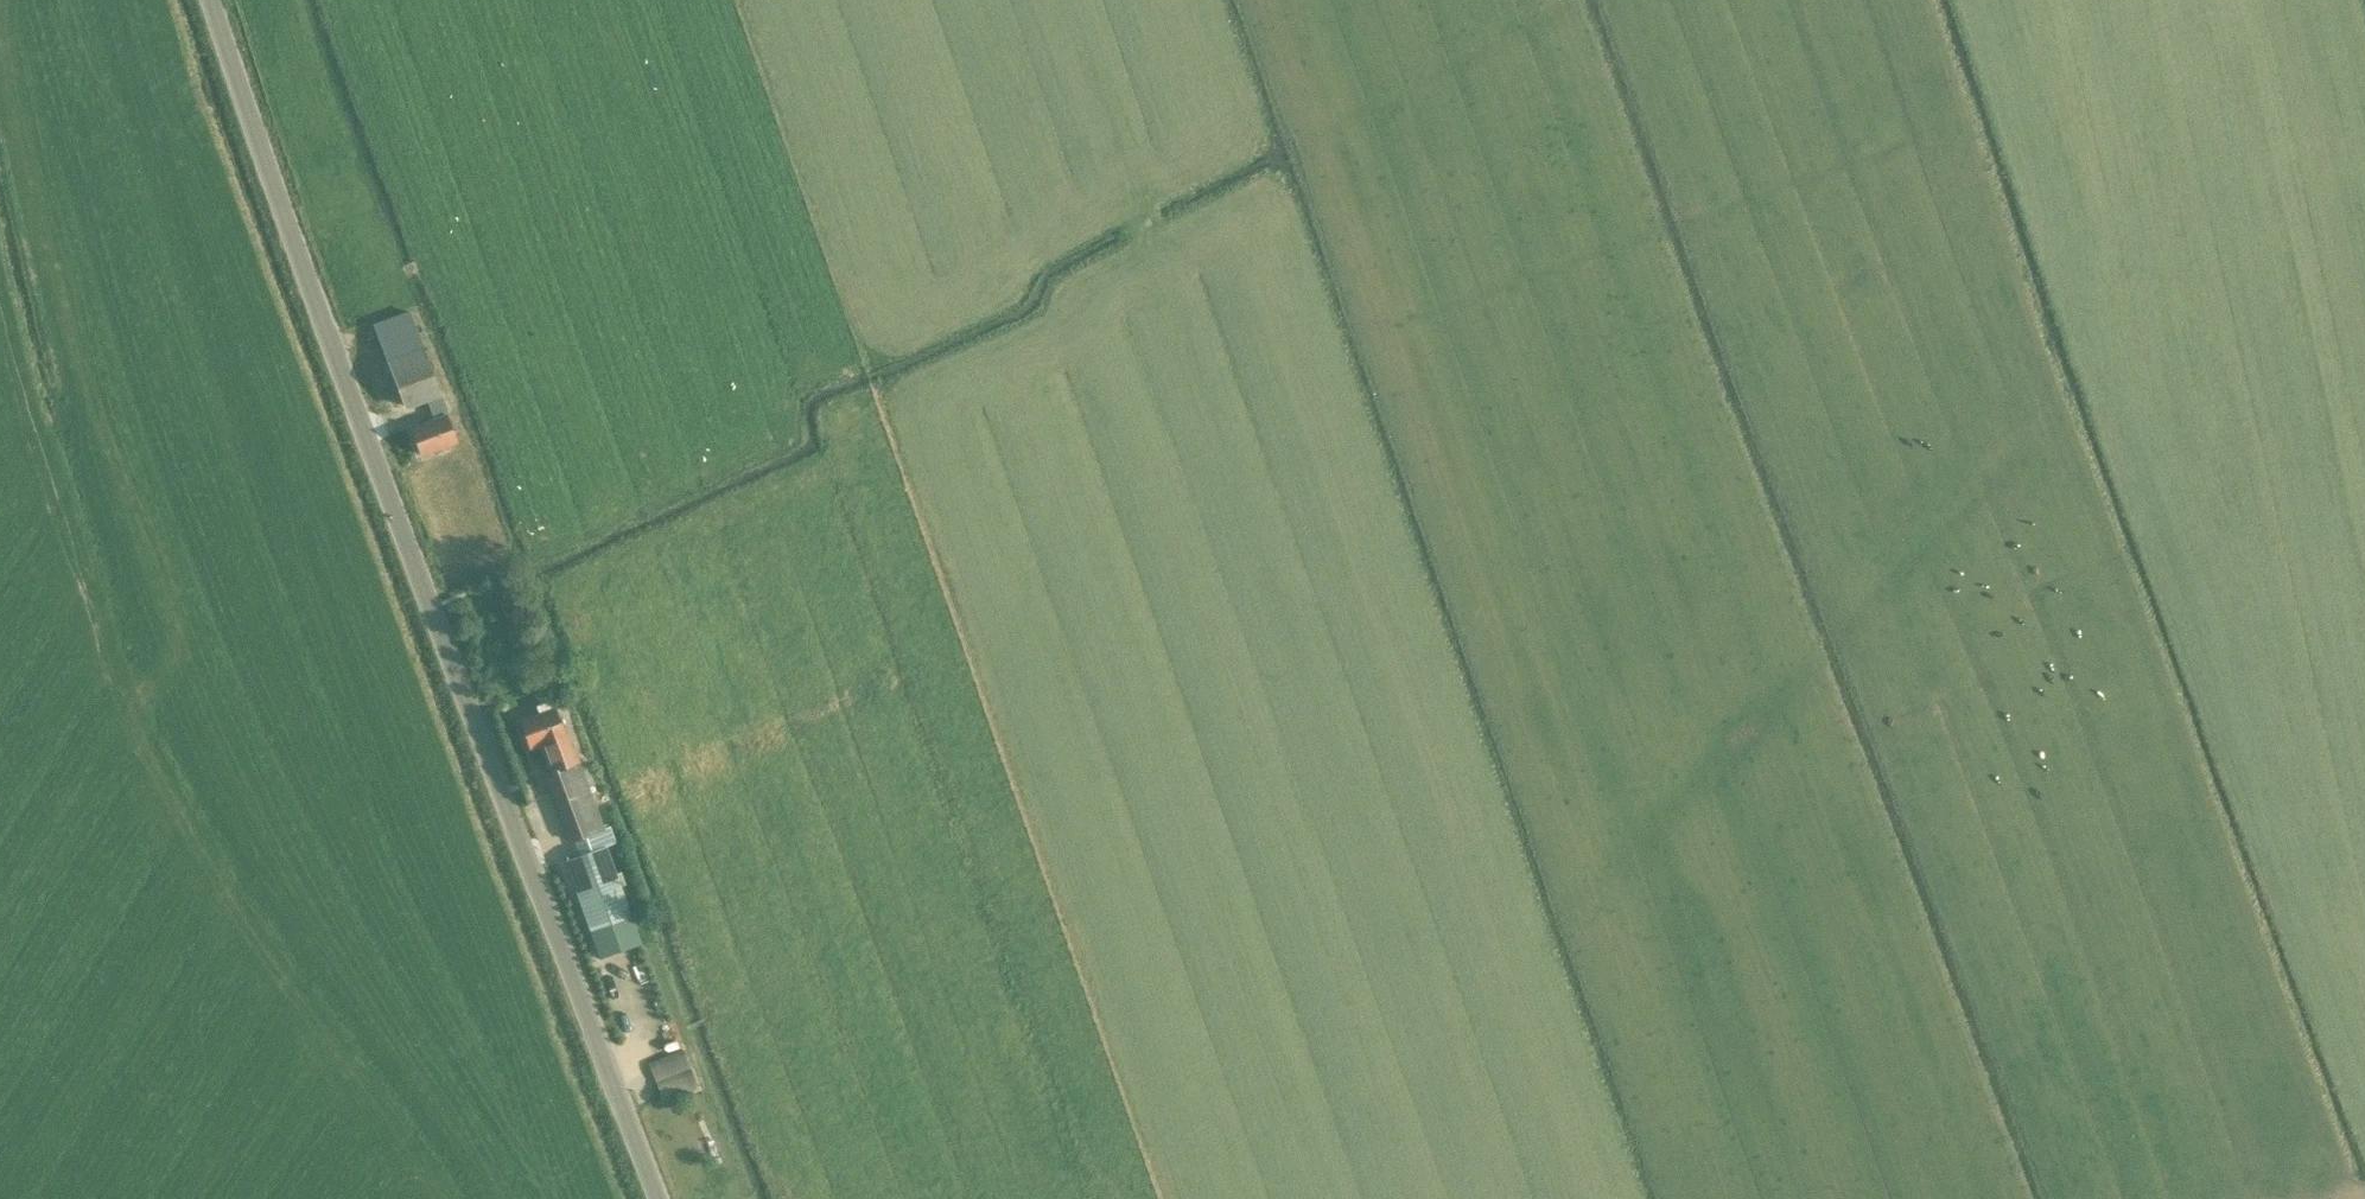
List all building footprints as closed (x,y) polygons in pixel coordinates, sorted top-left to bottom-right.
[(446,415),(447,414),(409,312),(373,325),(402,405),(425,397),(434,419),(412,427),(422,454),(456,441),(446,415)] [(552,701),(538,707),(540,713),(520,720),(530,747),(547,741),(557,769),(545,773),(571,841),(604,828),(569,732),(564,734),(552,701)] [(564,860),(598,953),(639,939),(605,846),(564,860)] [(650,1061),(665,1099),(701,1085),(687,1047),(650,1061)]
